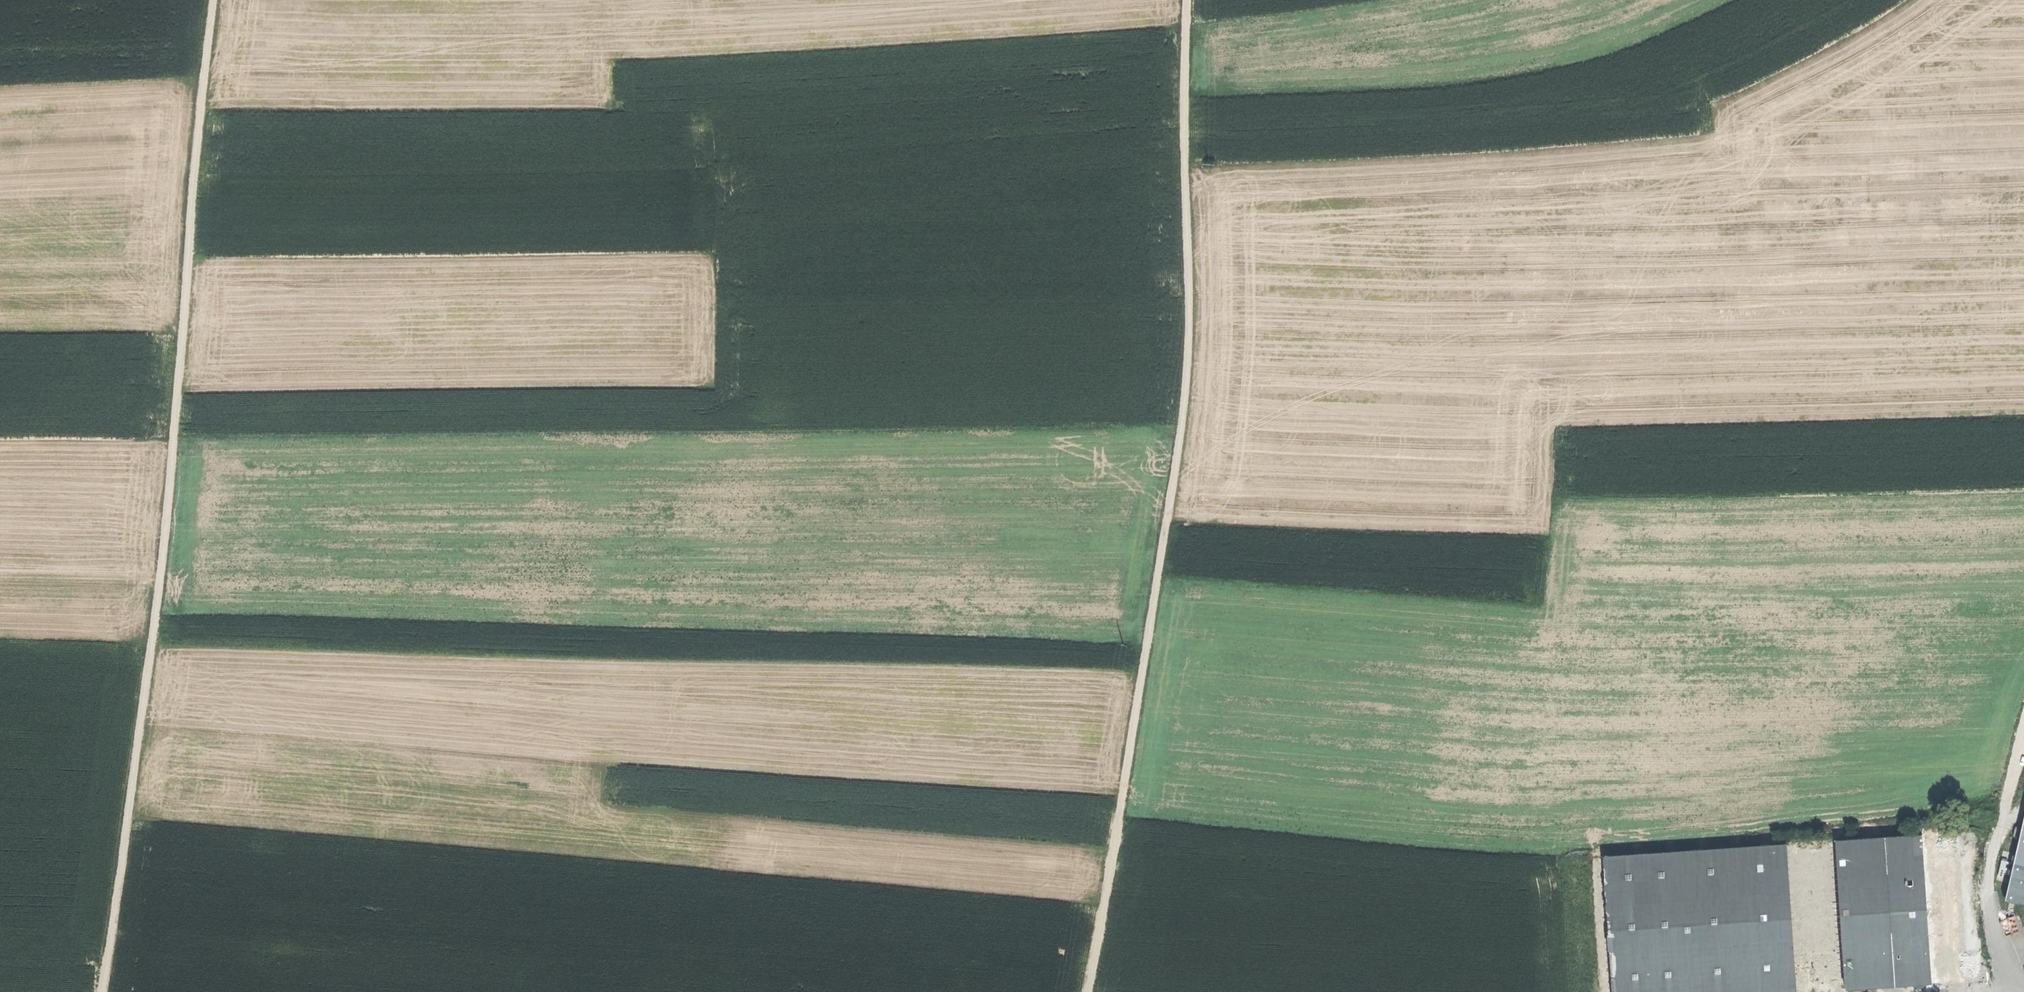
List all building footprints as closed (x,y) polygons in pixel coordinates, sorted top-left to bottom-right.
[(2006,898),(2023,902),(2023,822),(2006,898)] [(1961,983),(1950,834),(1588,859),(1597,991),(1824,991),(1961,983)]
